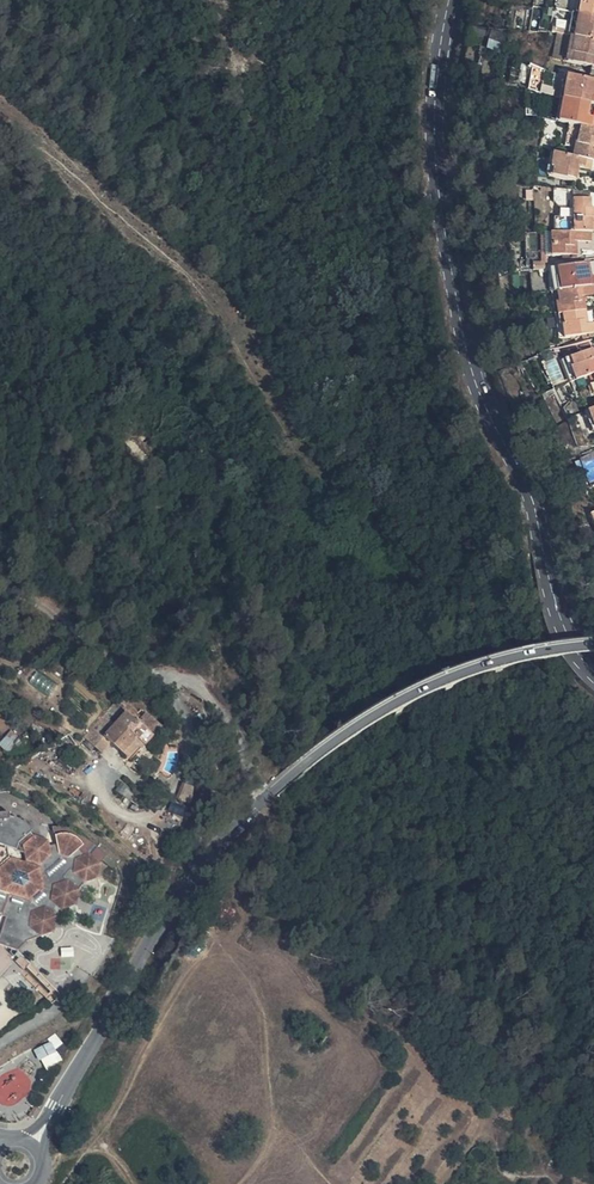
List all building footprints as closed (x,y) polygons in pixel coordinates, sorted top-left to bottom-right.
[(586,3),(583,26),(593,28),(593,4),(586,3)] [(578,25),(575,48),(593,52),(593,28),(583,26),(578,25)] [(575,48),(571,74),(593,78),(593,52),(575,48)] [(592,115),(593,115),(593,92),(572,88),(571,100),(568,99),(567,110),(592,115)] [(567,110),(565,122),(568,122),(566,133),(588,138),(593,140),(593,129),(591,129),(592,115),(567,110)] [(588,138),(586,151),(584,151),(583,158),(585,159),(583,170),(593,172),(593,140),(588,138)] [(583,170),(557,165),(552,191),(577,195),(580,181),(593,183),(593,172),(583,170)] [(576,245),(593,243),(593,219),(593,211),(577,213),(578,224),(571,225),(572,233),(574,233),(576,245)] [(576,245),(549,247),(553,276),(582,273),(580,258),(593,256),(593,243),(576,245)] [(593,301),(593,281),(593,280),(554,288),(558,308),(593,301)] [(562,330),(592,325),(593,325),(590,312),(593,311),(593,301),(558,308),(562,330)] [(592,325),(562,330),(562,331),(567,355),(593,350),(593,336),(592,325)] [(593,390),(593,363),(567,373),(575,397),(580,396),(593,390)] [(593,425),(593,390),(580,396),(591,427),(593,425)] [(106,766),(120,779),(144,759),(128,743),(106,766)] [(120,779),(130,789),(151,766),(144,759),(120,779)] [(108,869),(109,866),(98,855),(90,855),(84,850),(89,846),(89,844),(87,840),(83,838),(76,835),(66,834),(60,835),(61,843),(52,848),(51,838),(38,833),(36,835),(33,832),(35,829),(34,825),(27,817),(17,813),(17,807),(0,808),(0,942),(15,946),(26,939),(53,933),(59,915),(61,914),(64,910),(79,907),(83,890),(90,884),(104,881),(108,869)] [(56,1046),(63,1043),(59,1035),(35,1046),(45,1068),(63,1060),(56,1046)] [(297,1049),(292,1056),(285,1065),(288,1069),(285,1074),(292,1080),(296,1075),(292,1072),(306,1056),(297,1049)] [(312,1062),(306,1056),(292,1072),(296,1075),(299,1078),(300,1079),(312,1062)] [(319,1068),(312,1062),(300,1079),(307,1084),(319,1068)] [(33,1107),(28,1114),(32,1117),(37,1110),(33,1107)]
